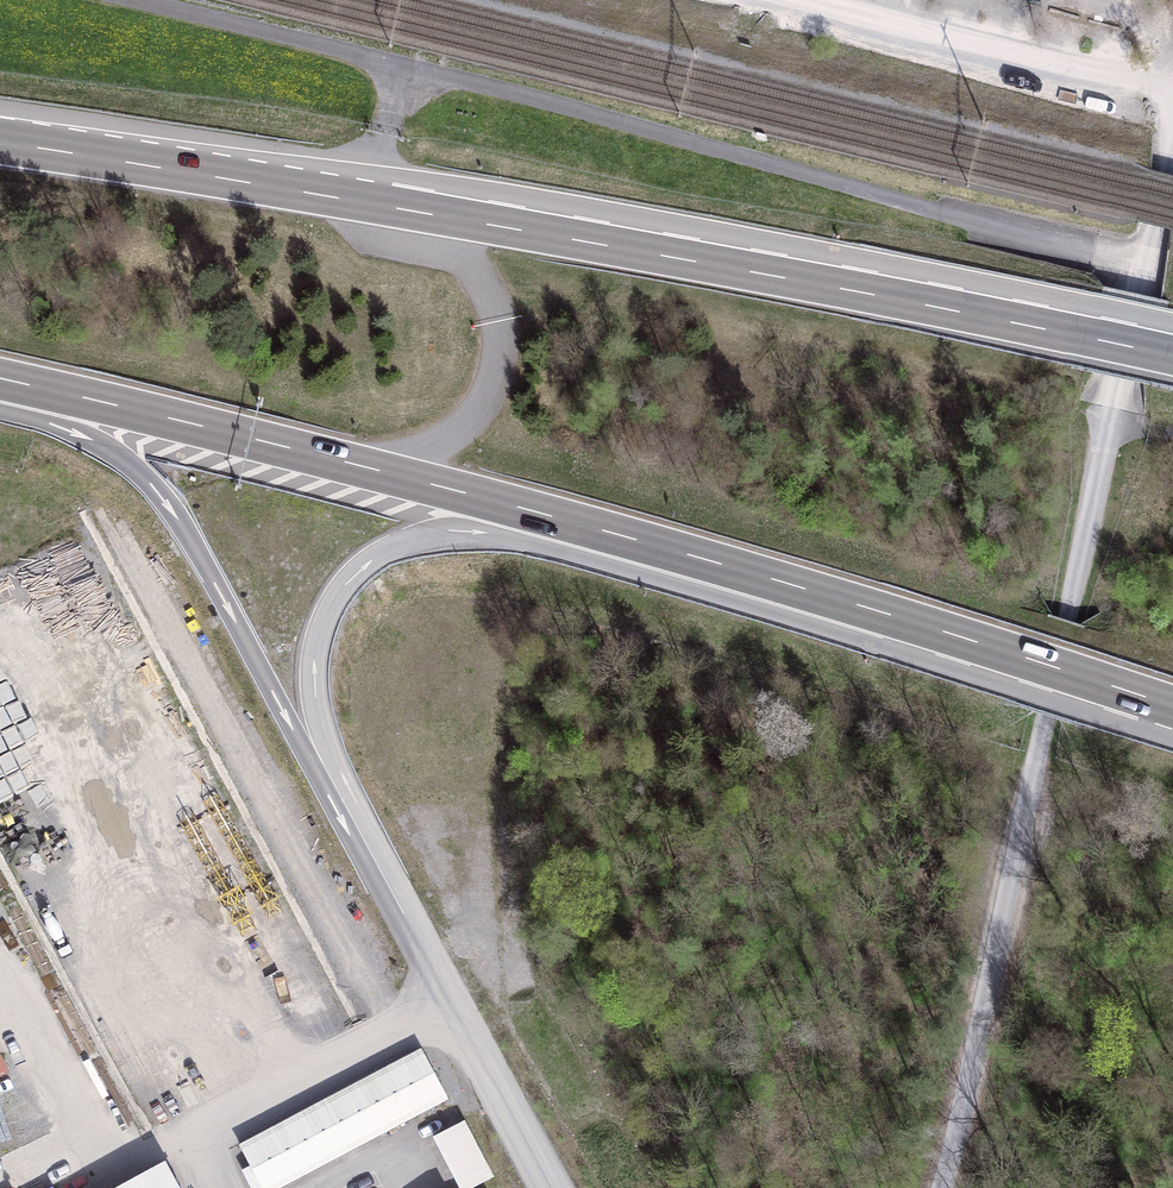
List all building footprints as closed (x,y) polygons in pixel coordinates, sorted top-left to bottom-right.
[(260,1187),(284,1187),(454,1104),(428,1051),(239,1145),(260,1187)] [(30,1101),(16,1075),(0,1084),(0,1117),(30,1101)] [(433,1141),(458,1187),(478,1187),(494,1180),(464,1124),(433,1141)] [(142,1187),(179,1187),(172,1174),(142,1187)]
